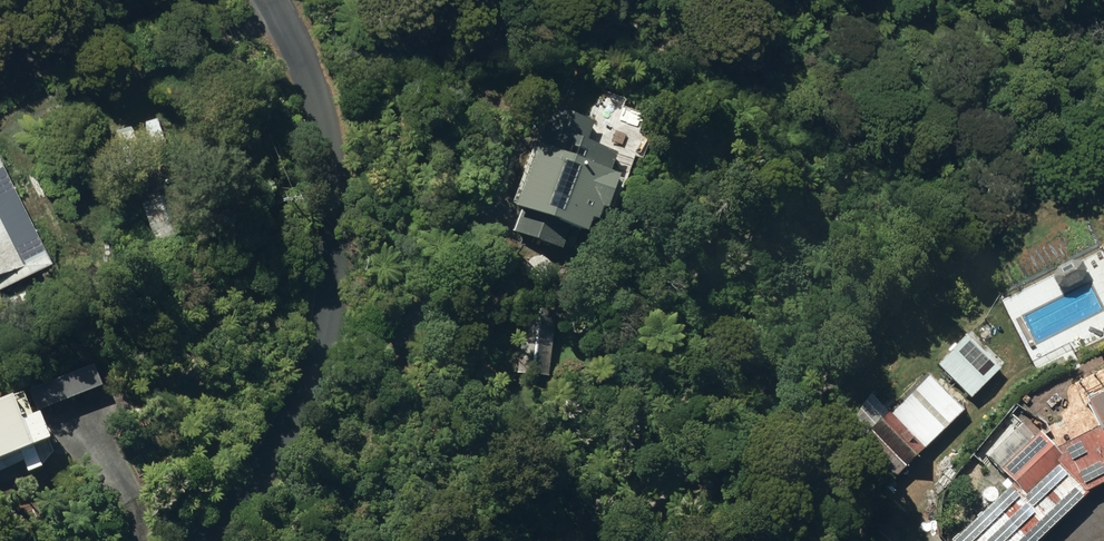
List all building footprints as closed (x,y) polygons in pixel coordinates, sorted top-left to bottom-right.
[(516,229),(567,248),(575,225),(594,232),(599,218),(604,221),(609,208),(613,210),(625,174),(614,170),(621,150),(591,138),(597,120),(557,106),(521,205),(525,206),(516,229)] [(50,259),(0,154),(0,281),(50,259)] [(139,201),(153,238),(187,226),(173,189),(139,201)] [(521,371),(552,374),(558,310),(527,307),(521,371)] [(1095,400),(1103,419),(1103,396),(1095,400)] [(0,404),(0,461),(37,447),(17,397),(0,404)] [(851,455),(888,488),(929,445),(894,412),(851,455)] [(1092,490),(1103,484),(1103,426),(1062,447),(1045,431),(1005,470),(1018,482),(957,540),(1039,540),(1092,490)] [(873,523),(885,523),(885,510),(873,510),(873,523)] [(930,523),(942,534),(954,522),(943,510),(930,523)]
